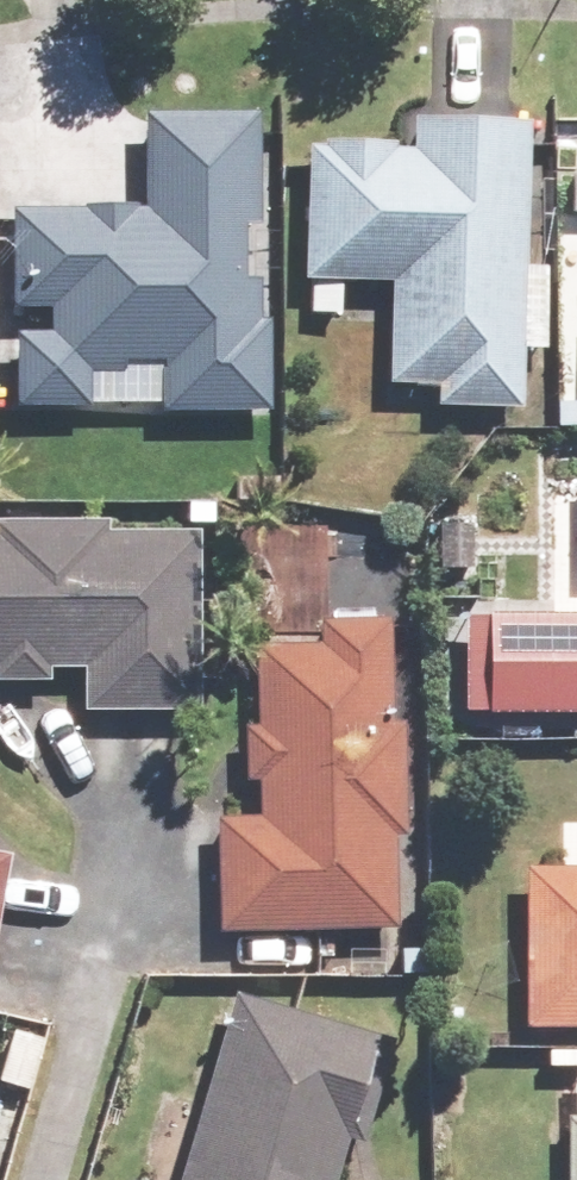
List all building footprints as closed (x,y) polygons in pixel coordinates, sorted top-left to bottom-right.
[(9,336),(9,407),(263,405),(263,323),(251,323),(250,109),(134,110),(134,209),(1,209),(1,312),(39,311),(39,336),(9,336)] [(513,409),(519,125),(402,122),(402,145),(300,143),(297,284),(384,286),(382,386),(429,388),(429,407),(513,409)] [(0,535),(0,672),(75,672),(76,709),(192,709),(191,534),(0,535)] [(458,616),(457,713),(576,715),(576,618),(458,616)] [(206,821),(210,933),(389,928),(386,840),(397,839),(393,724),(383,724),(379,622),(312,625),(312,648),(246,650),(249,730),(238,731),(240,784),(251,784),(252,820),(206,821)] [(517,1026),(576,1026),(576,870),(517,870),(517,1026)] [(226,995),(171,1179),(324,1179),(336,1142),(359,1149),(390,1043),(226,995)] [(561,1179),(576,1179),(576,1121),(561,1121),(561,1179)]
